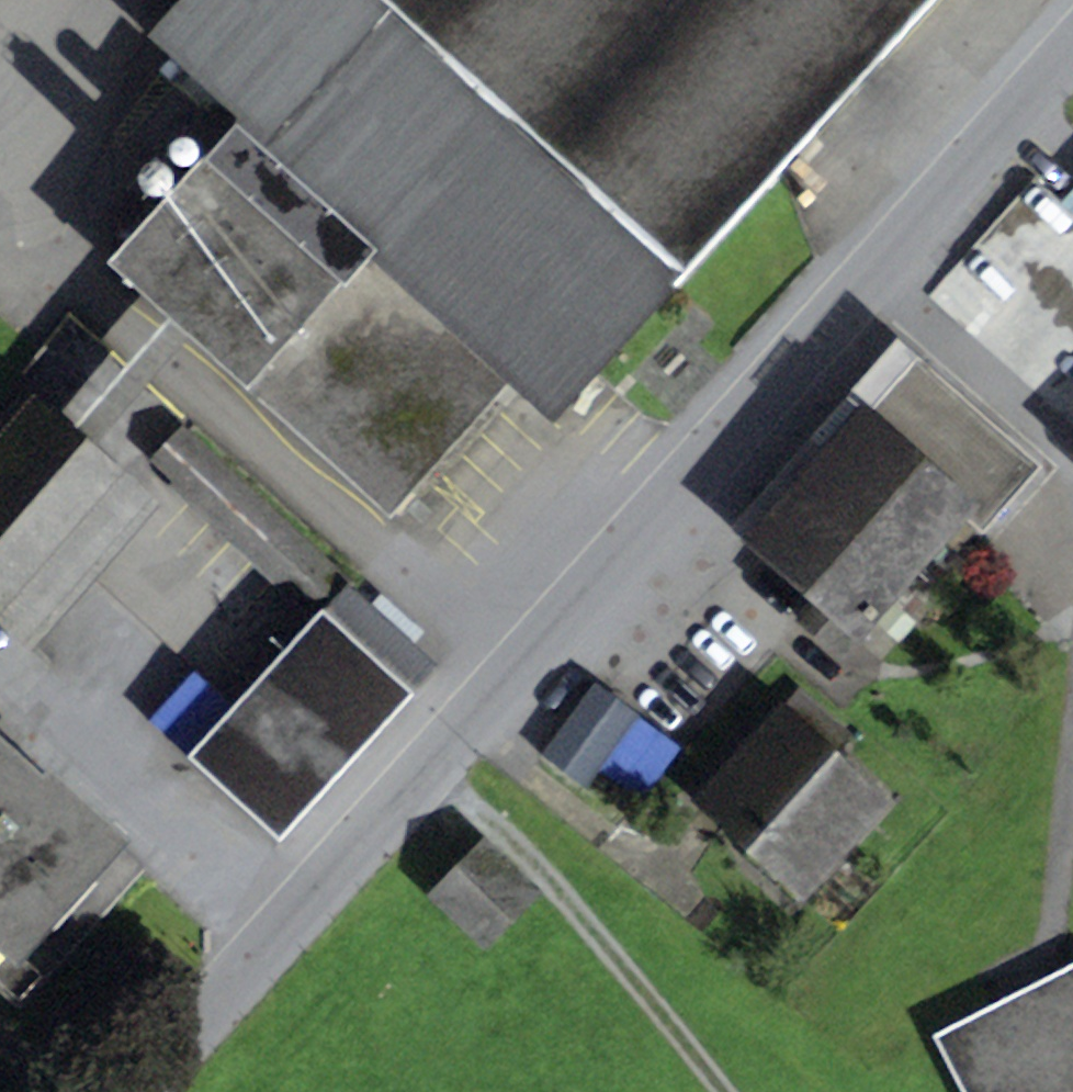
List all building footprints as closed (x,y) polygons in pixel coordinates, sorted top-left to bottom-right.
[(171,317),(191,335),(389,513),(426,472),(512,376),(555,418),(932,0),(189,0),(157,35),(246,118),(113,266),(171,317)] [(171,158),(181,167),(193,163),(196,150),(186,142),(174,146),(171,158)] [(169,171),(151,169),(140,182),(147,199),(164,201),(175,188),(169,171)] [(1072,426),(1072,214),(1034,179),(928,297),(1072,426)] [(84,453),(191,335),(171,317),(66,437),(84,453)] [(731,529),(757,551),(908,381),(948,417),(956,408),(1026,469),(981,519),(970,510),(964,517),(982,533),(1040,468),(897,342),(731,529)] [(964,517),(970,510),(981,519),(1026,469),(956,408),(948,417),(908,381),(757,551),(818,606),(855,638),(856,639),(964,517)] [(131,493),(84,453),(66,437),(27,403),(0,434),(0,612),(16,626),(131,493)] [(278,842),(435,670),(181,439),(157,465),(321,614),(188,759),(278,842)] [(842,653),(855,638),(818,606),(805,621),(842,653)] [(594,686),(542,757),(585,788),(637,717),(594,686)] [(754,847),(803,890),(880,805),(828,758),(817,749),(837,727),(800,693),(703,801),(754,847)] [(817,749),(828,758),(847,736),(837,727),(817,749)] [(17,1004),(140,870),(49,786),(42,794),(0,756),(0,989),(17,1004)] [(788,906),(803,890),(754,847),(740,862),(788,906)] [(487,848),(439,897),(484,942),(532,893),(487,848)] [(941,1037),(969,1091),(1072,1091),(1072,970),(941,1037)]
